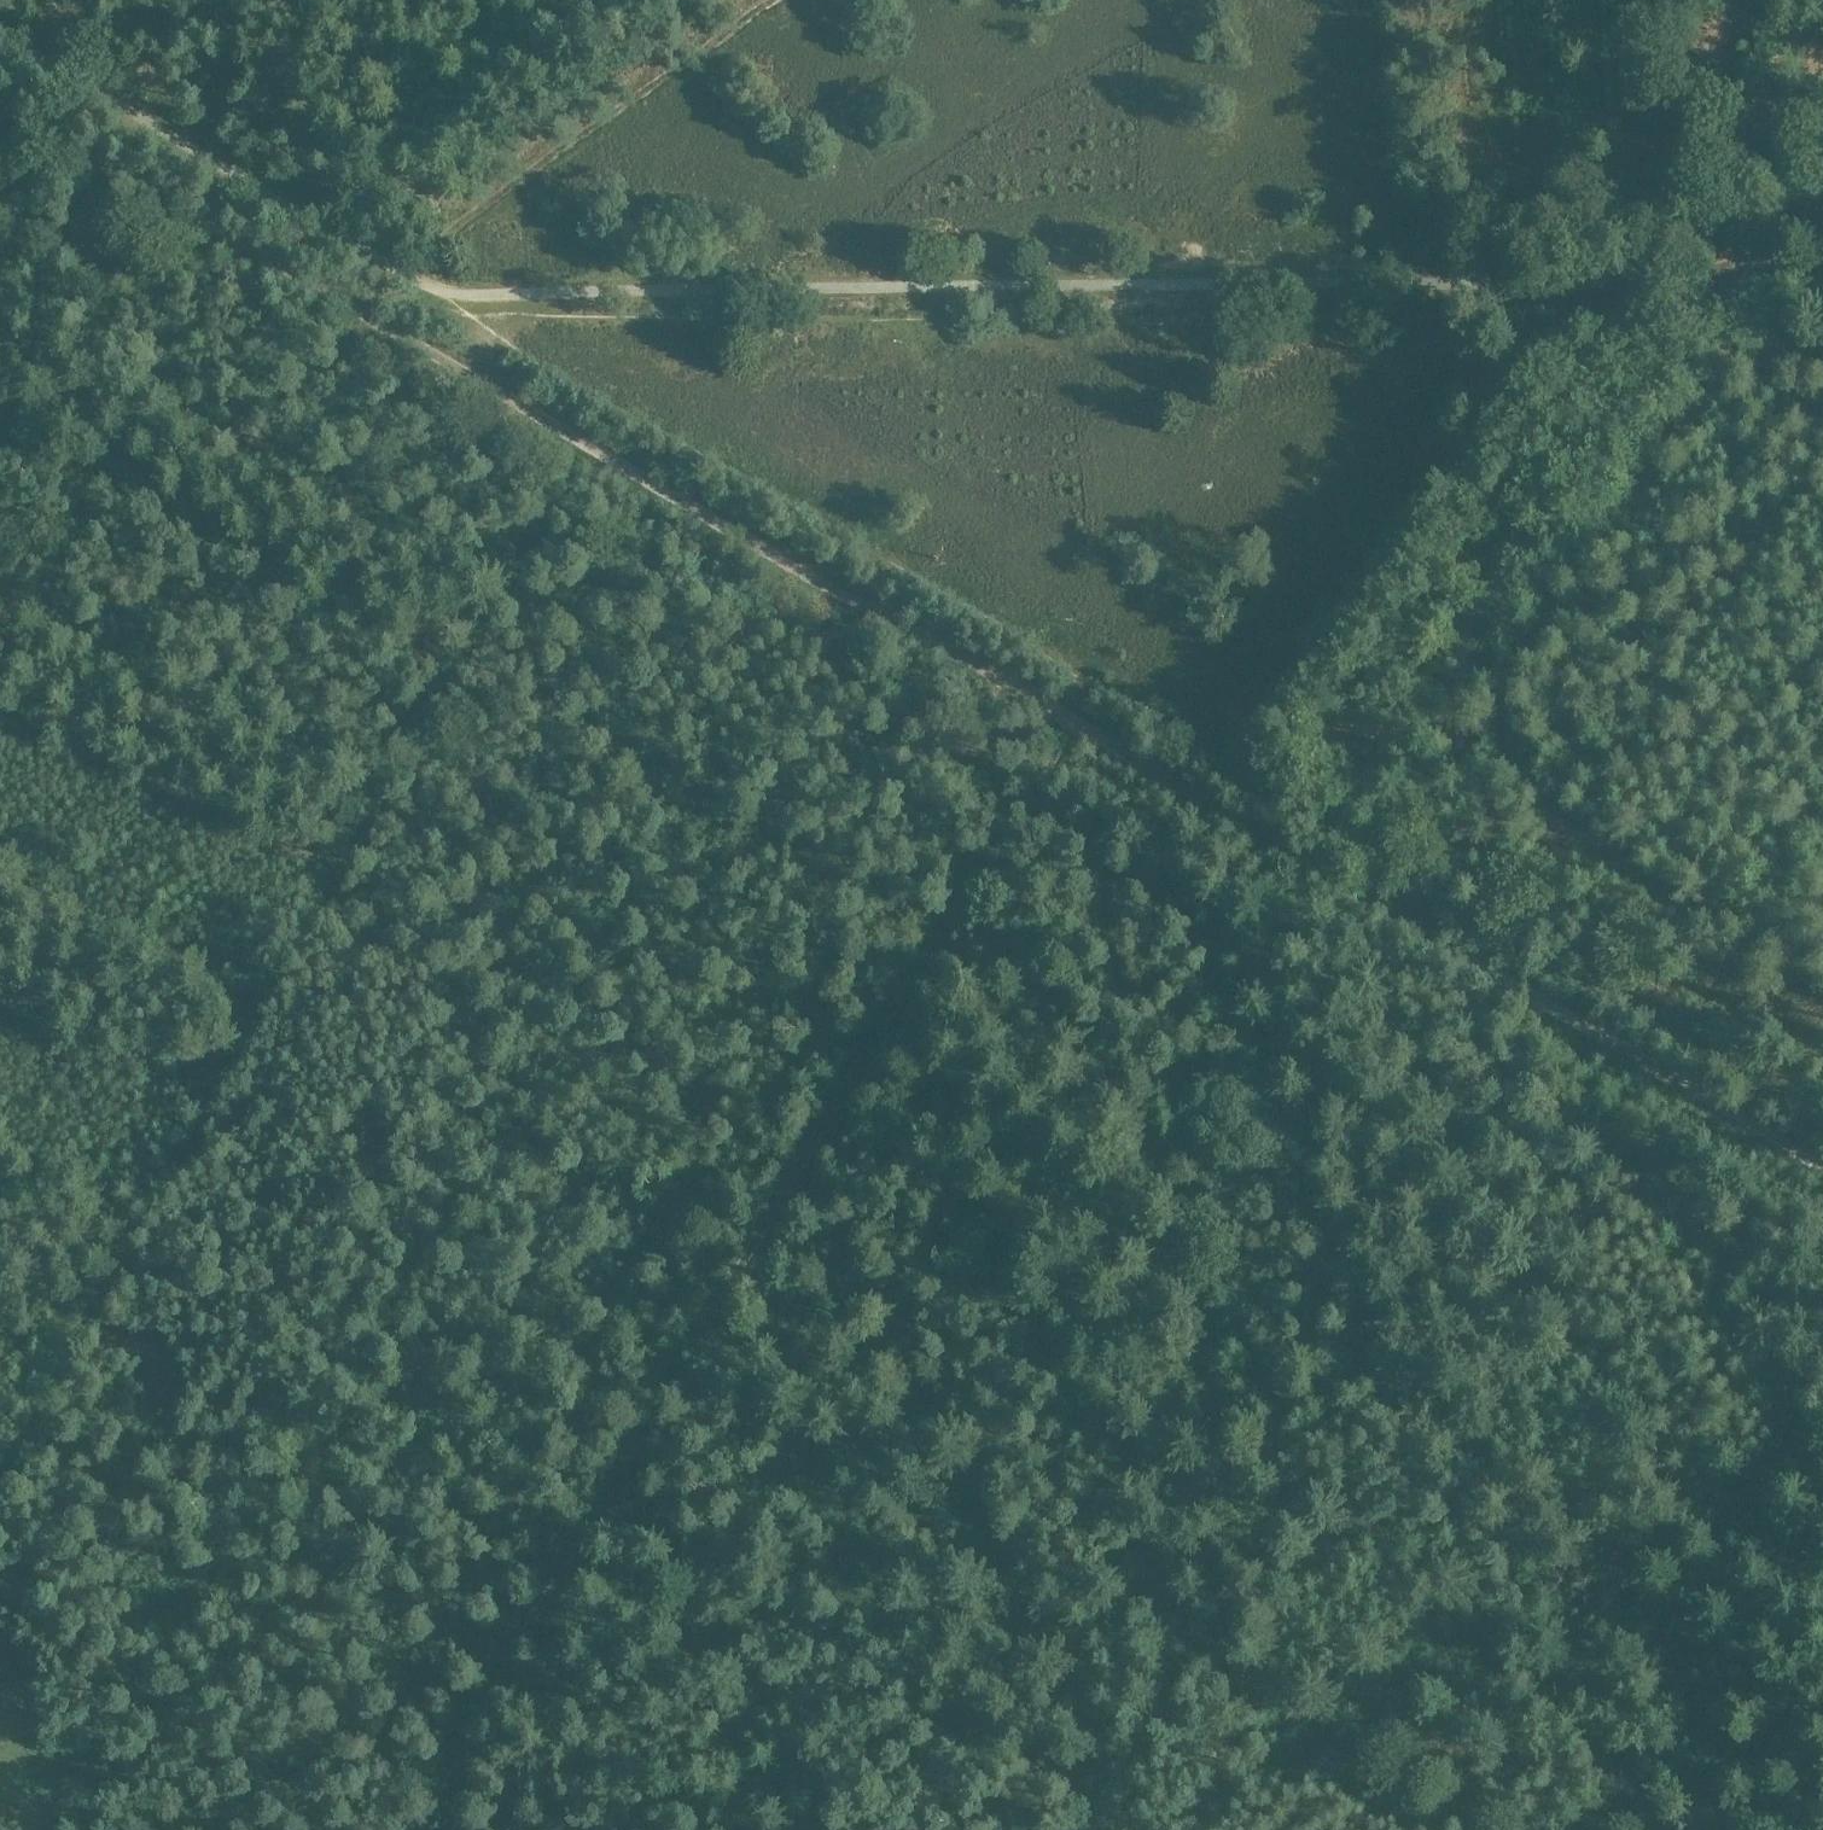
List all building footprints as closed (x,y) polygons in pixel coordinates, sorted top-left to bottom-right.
[(1309,291),(1309,303),(1332,304),(1333,291),(1309,291)]
